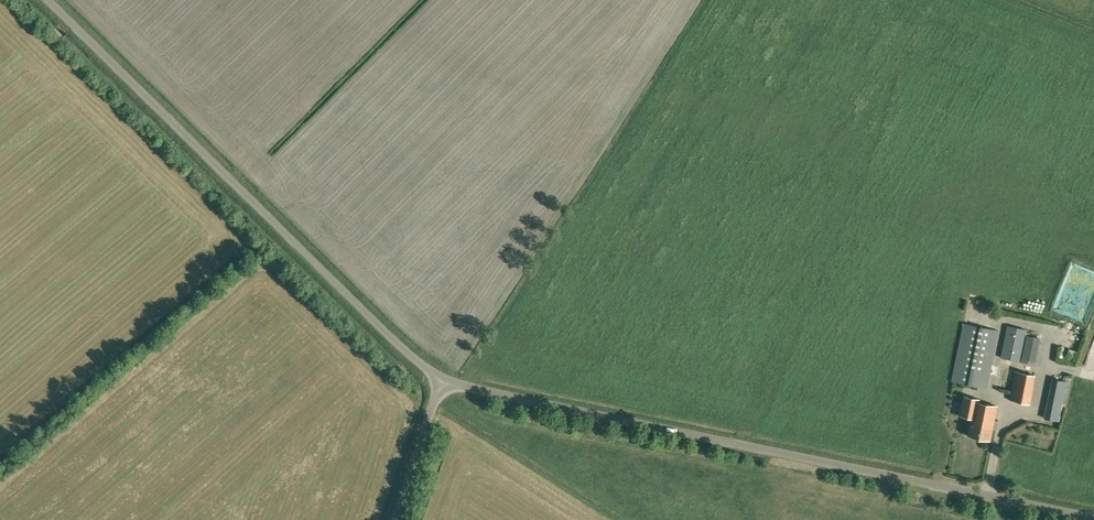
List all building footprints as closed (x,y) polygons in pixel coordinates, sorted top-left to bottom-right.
[(1055,306),(1069,311),(1071,306),(1066,304),(1069,297),(1066,296),(1078,268),(1072,265),(1055,306)] [(988,389),(1000,331),(963,323),(951,381),(988,389)] [(1040,339),(1026,336),(1027,330),(1007,326),(1000,357),(1021,361),(1021,362),(1035,365),(1040,339)] [(1030,405),(1036,375),(1015,371),(1009,400),(1030,405)] [(1070,383),(1067,382),(1067,381),(1052,378),(1044,418),(1060,421),(1064,400),(1067,401),(1070,383)] [(997,406),(979,402),(979,399),(964,396),(960,416),(972,418),(968,436),(990,440),(997,406)]
